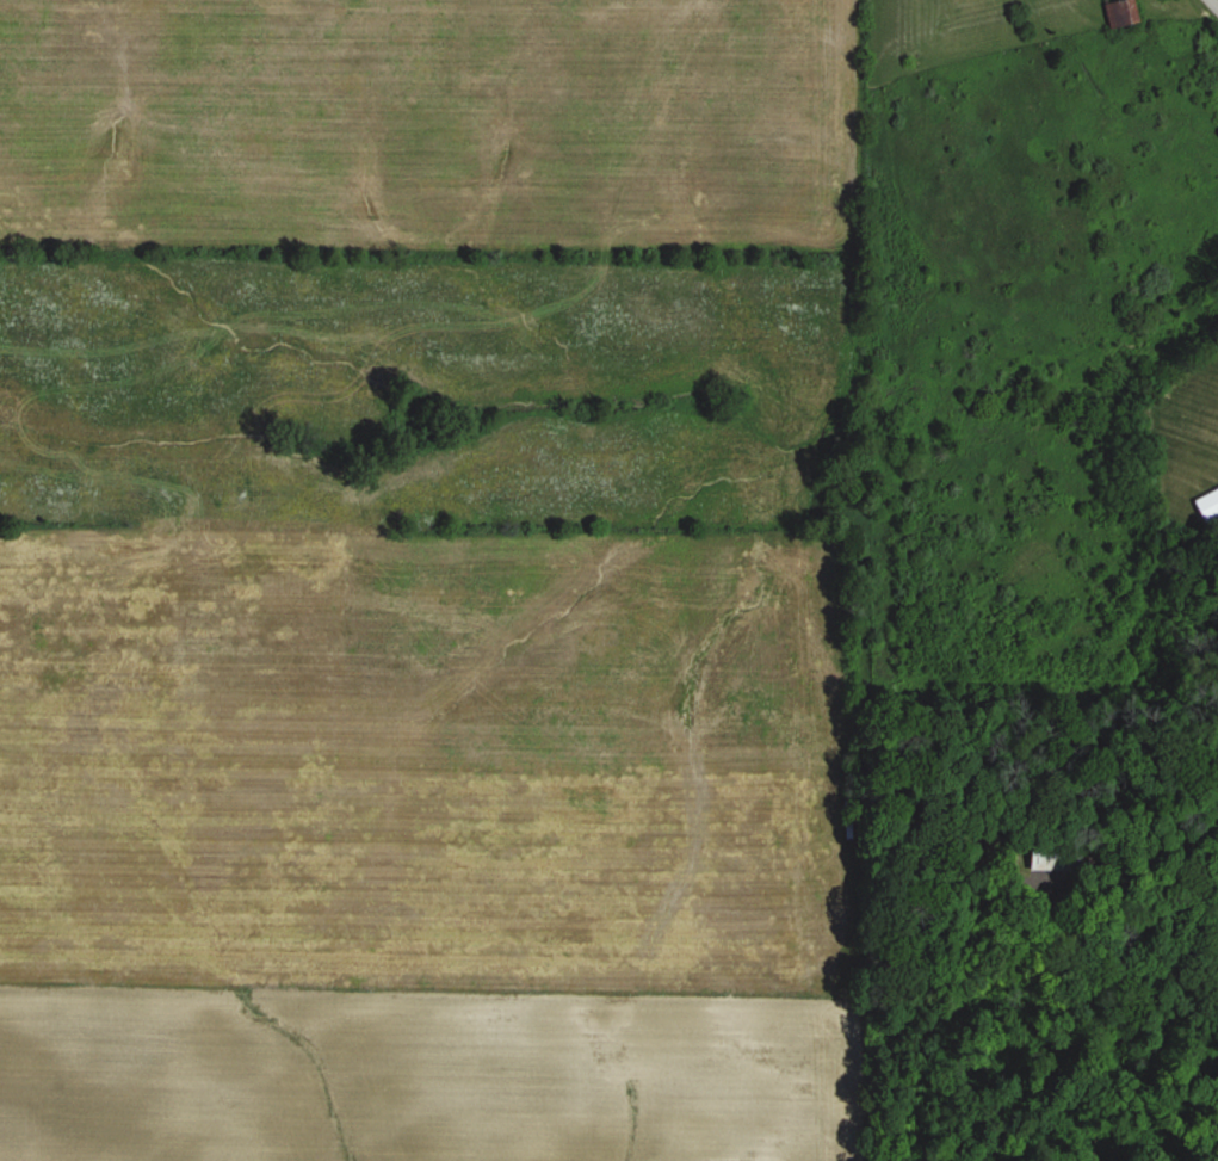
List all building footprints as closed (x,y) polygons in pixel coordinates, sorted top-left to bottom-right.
[(1138,21),(1132,0),(1118,0),(1103,4),(1110,29),(1138,21)] [(1193,499),(1204,522),(1217,516),(1217,488),(1193,499)] [(1079,871),(1080,843),(1030,842),(1030,870),(1079,871)]
